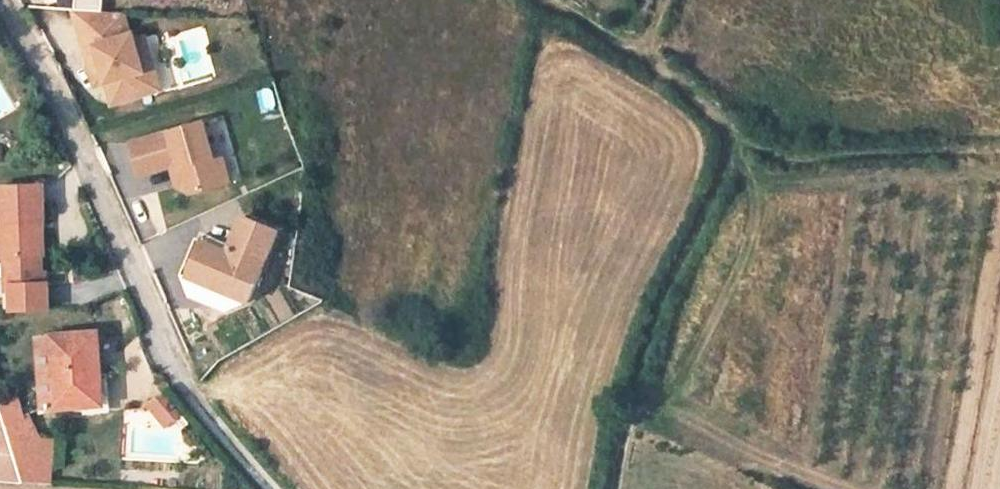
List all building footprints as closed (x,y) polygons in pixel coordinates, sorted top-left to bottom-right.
[(131,30),(124,8),(103,7),(74,5),(71,4),(84,44),(95,41),(107,78),(114,100),(153,89),(146,68),(156,65),(146,32),(136,35),(134,29),(131,30)] [(95,41),(84,44),(96,82),(107,78),(95,41)] [(156,65),(146,68),(153,89),(163,86),(156,65)] [(205,116),(126,139),(137,176),(170,169),(175,187),(188,193),(229,183),(222,151),(214,152),(205,116)] [(0,187),(0,255),(38,254),(37,219),(42,219),(41,185),(0,187)] [(230,242),(204,234),(195,257),(189,255),(185,267),(191,280),(227,293),(225,300),(232,302),(246,295),(248,289),(254,291),(278,218),(242,206),(230,242)] [(197,231),(189,255),(195,257),(204,234),(197,231)] [(38,282),(38,254),(2,255),(2,284),(7,283),(7,309),(45,309),(44,282),(38,282)] [(191,280),(195,290),(225,300),(227,293),(191,280)] [(98,334),(51,337),(55,407),(103,404),(98,334)] [(51,337),(38,338),(43,408),(55,407),(51,337)] [(168,400),(155,412),(166,425),(180,413),(168,400)] [(5,421),(14,452),(35,453),(26,421),(23,422),(16,402),(0,406),(0,408),(5,421)] [(0,423),(0,448),(1,451),(14,452),(5,421),(0,423)] [(1,451),(0,461),(0,481),(25,482),(14,452),(1,451)] [(35,453),(14,452),(25,482),(50,484),(52,455),(35,453)]
